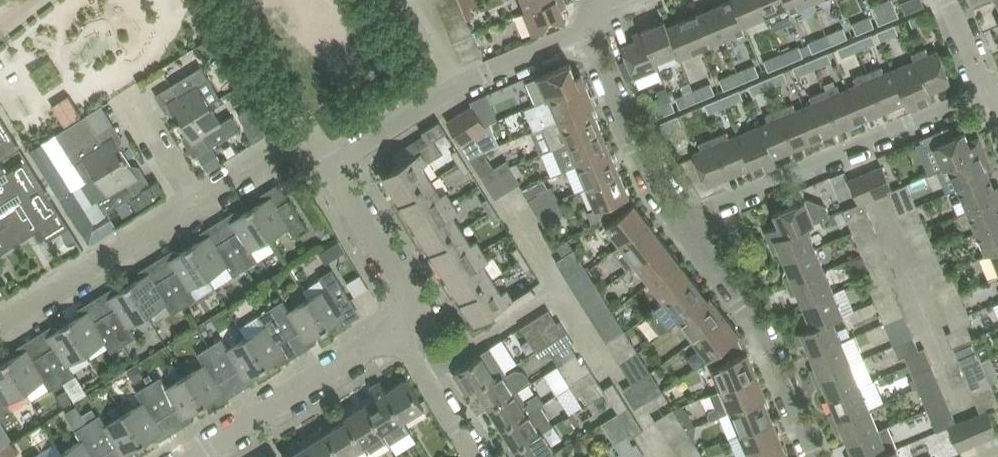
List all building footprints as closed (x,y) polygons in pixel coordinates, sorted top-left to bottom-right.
[(527,9),(548,0),(523,0),(527,9)] [(524,10),(533,33),(567,19),(561,6),(567,4),(565,0),(548,0),(527,9),(524,10)] [(711,8),(724,39),(747,30),(745,24),(734,0),(730,0),(711,8)] [(745,24),(766,15),(760,0),(734,0),(745,24)] [(766,15),(772,29),(794,20),(788,6),(786,0),(760,0),(766,15)] [(788,6),(791,11),(813,2),(812,0),(786,0),(788,6)] [(882,2),(889,20),(900,16),(893,0),(886,0),(882,2)] [(906,13),(925,5),(923,0),(905,0),(901,2),(906,13)] [(463,10),(459,1),(439,10),(443,19),(463,10)] [(882,2),(871,6),(879,24),(889,20),(882,2)] [(711,8),(689,17),(702,48),(724,39),(711,8)] [(467,19),(463,10),(443,19),(447,28),(467,19)] [(910,18),(913,27),(931,19),(927,11),(910,18)] [(871,15),(852,23),(857,34),(875,26),(871,15)] [(665,21),(680,58),(702,48),(689,17),(668,26),(665,21)] [(665,21),(643,30),(658,67),(656,61),(677,52),(680,58),(665,21)] [(895,24),(877,32),(881,41),(899,34),(895,24)] [(844,27),(826,34),(831,44),(847,38),(848,37),(844,27)] [(658,67),(643,30),(633,34),(636,40),(622,45),(635,76),(658,67)] [(873,33),(855,41),(859,50),(877,43),(873,33)] [(826,34),(808,41),(813,52),(831,44),(826,34)] [(208,39),(199,45),(205,54),(214,48),(208,39)] [(855,41),(837,48),(841,58),(859,50),(855,41)] [(799,45),(782,53),(786,63),(804,56),(799,45)] [(481,55),(477,46),(458,54),(462,63),(481,55)] [(926,48),(912,53),(932,99),(930,93),(952,84),(938,50),(929,54),(926,48)] [(828,52),(811,59),(815,69),(832,61),(828,52)] [(782,53),(764,60),(768,70),(786,63),(782,53)] [(915,60),(893,69),(907,102),(910,109),(932,99),(912,53),(912,54),(915,60)] [(811,59),(793,67),(797,75),(797,76),(815,69),(811,59)] [(538,77),(527,82),(536,104),(537,104),(547,100),(586,83),(582,74),(576,76),(571,63),(538,77)] [(755,64),(737,71),(742,82),(759,74),(755,64)] [(168,102),(181,122),(211,103),(199,85),(210,78),(202,65),(172,84),(178,95),(168,102)] [(882,66),(868,72),(885,112),(907,102),(893,69),(885,73),(882,66)] [(784,70),(766,78),(771,87),(785,81),(788,80),(784,70)] [(737,71),(720,78),(724,89),(742,82),(737,71)] [(857,84),(849,88),(863,121),(885,112),(868,72),(854,78),(857,84)] [(766,78),(749,85),(753,95),(771,87),(766,78)] [(711,82),(693,90),(697,100),(715,93),(711,82)] [(535,131),(544,127),(595,105),(586,83),(547,100),(537,104),(543,117),(533,121),(532,123),(535,131)] [(838,84),(824,90),(841,130),(863,121),(849,88),(841,91),(838,84)] [(740,89),(722,96),(726,106),(744,98),(740,89)] [(693,90),(676,97),(680,107),(697,100),(693,90)] [(813,103),(805,106),(818,139),(841,130),(824,90),(810,96),(813,103)] [(62,124),(79,113),(65,93),(48,105),(62,124)] [(722,96),(704,104),(708,113),(726,106),(722,96)] [(654,107),(658,117),(675,110),(671,99),(654,107)] [(211,103),(181,122),(193,142),(203,135),(210,146),(213,145),(240,128),(232,115),(222,121),(211,103)] [(794,103),(780,109),(796,149),(818,139),(805,106),(796,110),(794,103)] [(553,149),(569,142),(601,129),(592,107),(595,106),(595,105),(544,127),(553,149)] [(474,136),(487,128),(473,106),(460,114),(474,136)] [(768,121),(760,125),(777,165),(777,164),(775,158),(796,149),(780,109),(766,115),(768,121)] [(40,228),(48,239),(62,231),(69,243),(77,238),(0,114),(0,253),(40,228)] [(86,114),(56,133),(67,150),(75,163),(86,181),(126,156),(121,147),(114,136),(103,142),(96,131),(86,114)] [(460,114),(448,122),(462,144),(470,157),(483,150),(474,136),(460,114)] [(660,122),(664,131),(682,124),(678,115),(660,122)] [(257,120),(245,127),(254,141),(266,133),(257,120)] [(423,165),(428,162),(443,153),(435,140),(447,132),(440,121),(422,133),(424,136),(394,155),(400,165),(391,171),(384,175),(388,183),(415,225),(453,201),(447,191),(441,194),(423,165)] [(760,125),(738,134),(755,174),(777,165),(760,125)] [(934,146),(943,168),(985,150),(981,141),(970,145),(965,133),(954,137),(949,127),(920,139),(922,142),(934,146)] [(611,151),(601,129),(569,142),(553,149),(563,171),(578,165),(611,151)] [(727,131),(713,137),(730,177),(752,167),(754,174),(755,174),(738,134),(730,138),(727,131)] [(730,177),(713,137),(699,143),(702,149),(694,153),(707,186),(730,177)] [(210,146),(197,154),(208,172),(223,162),(213,145),(210,146)] [(452,153),(465,174),(471,171),(457,149),(452,153)] [(483,150),(470,157),(482,176),(496,198),(508,190),(494,168),(483,150)] [(943,168),(938,170),(947,192),(958,187),(989,175),(984,162),(989,160),(985,150),(949,165),(943,168)] [(578,165),(587,187),(620,173),(611,151),(578,165)] [(86,181),(81,184),(92,202),(98,199),(105,212),(135,193),(128,182),(139,176),(131,163),(126,156),(86,181)] [(507,160),(494,168),(508,190),(521,182),(507,160)] [(879,196),(888,192),(893,189),(883,166),(869,172),(879,196)] [(620,173),(587,187),(596,208),(588,211),(593,223),(631,199),(620,173)] [(863,174),(849,180),(859,204),(864,202),(873,198),(863,174)] [(967,210),(997,197),(997,185),(994,187),(989,175),(958,187),(963,200),(954,204),(958,213),(967,210)] [(533,184),(522,189),(529,200),(548,187),(544,179),(533,184)] [(893,189),(888,192),(892,201),(912,192),(908,183),(893,189)] [(548,187),(529,200),(537,213),(559,199),(551,186),(548,187)] [(74,187),(60,196),(90,244),(118,227),(108,212),(98,218),(95,220),(75,187),(74,187)] [(271,195),(252,208),(270,238),(289,226),(295,237),(308,229),(289,199),(278,206),(271,195)] [(976,232),(997,223),(997,197),(967,210),(976,232)] [(501,219),(491,202),(488,198),(482,201),(496,223),(501,219)] [(537,213),(545,226),(567,212),(559,199),(537,213)] [(766,231),(770,241),(807,226),(831,216),(827,208),(823,206),(817,209),(814,203),(807,199),(774,213),(780,226),(766,231)] [(432,253),(445,274),(483,250),(477,240),(472,243),(454,214),(459,211),(453,201),(415,225),(427,245),(429,244),(434,251),(432,253)] [(859,204),(844,210),(848,220),(868,211),(864,202),(859,204)] [(606,225),(621,244),(649,223),(635,203),(606,225)] [(238,231),(228,237),(246,267),(258,259),(252,249),(270,238),(252,208),(231,220),(238,231)] [(922,217),(902,226),(906,235),(926,227),(922,217)] [(628,270),(636,263),(664,242),(649,223),(621,244),(613,251),(628,270)] [(985,254),(997,249),(997,223),(976,232),(985,254)] [(779,249),(784,261),(816,248),(807,226),(770,241),(774,251),(779,249)] [(926,227),(906,235),(910,245),(930,237),(926,227)] [(210,234),(190,246),(209,276),(227,265),(234,275),(246,267),(228,237),(217,244),(210,234)] [(879,238),(859,246),(863,255),(883,247),(879,238)] [(339,240),(322,250),(329,261),(346,251),(339,240)] [(636,263),(650,282),(679,261),(664,242),(636,263)] [(177,269),(166,275),(185,305),(197,298),(191,287),(209,276),(190,246),(170,258),(177,269)] [(532,268),(519,247),(513,250),(526,272),(532,268)] [(784,276),(788,285),(825,270),(816,248),(784,261),(789,274),(784,276)] [(997,275),(997,249),(985,254),(986,255),(981,257),(989,279),(997,275)] [(483,250),(445,274),(458,294),(460,293),(465,300),(462,302),(476,323),(493,312),(496,319),(536,294),(532,287),(514,299),(507,289),(502,292),(484,263),(489,260),(483,250)] [(574,250),(564,256),(556,261),(561,270),(580,258),(574,250)] [(888,260),(868,268),(872,277),(892,269),(888,260)] [(927,269),(930,277),(950,269),(946,260),(941,263),(927,269)] [(650,282),(665,301),(693,280),(679,261),(650,282)] [(326,286),(308,298),(327,328),(347,316),(340,305),(351,298),(332,268),(320,276),(326,286)] [(892,269),(872,277),(875,286),(890,280),(895,277),(892,269)] [(930,277),(934,287),(954,279),(950,269),(930,277)] [(798,293),(803,305),(834,293),(825,270),(788,285),(792,295),(798,293)] [(569,282),(582,302),(600,291),(587,271),(569,282)] [(149,272),(129,284),(148,314),(166,303),(173,313),(175,311),(183,306),(185,305),(166,275),(156,282),(149,272)] [(665,301),(660,305),(668,315),(666,321),(671,327),(679,320),(711,297),(710,296),(708,298),(693,280),(665,301)] [(116,307),(105,314),(124,343),(136,336),(130,326),(148,314),(129,284),(110,296),(116,307)] [(582,302),(587,311),(605,299),(600,291),(582,302)] [(796,334),(833,319),(843,315),(834,293),(803,305),(808,318),(803,320),(807,329),(796,334)] [(679,320),(694,339),(725,316),(711,297),(679,320)] [(283,299),(271,307),(290,337),(300,330),(307,340),(327,328),(308,298),(289,309),(283,299)] [(945,313),(949,321),(968,313),(965,305),(945,313)] [(901,306),(881,314),(885,324),(905,315),(901,306)] [(259,314),(240,326),(247,336),(266,366),(273,361),(286,354),(279,343),(290,337),(271,307),(259,314)] [(549,309),(524,325),(539,349),(549,343),(567,331),(560,321),(557,322),(549,309)] [(88,310),(68,322),(87,352),(105,341),(112,351),(124,343),(105,314),(95,320),(88,310)] [(625,332),(612,311),(594,322),(607,343),(625,332)] [(949,321),(953,331),(947,333),(953,346),(972,338),(967,325),(973,323),(968,313),(949,321)] [(905,315),(885,324),(889,333),(909,325),(905,315)] [(694,339),(709,359),(740,335),(725,316),(694,339)] [(805,342),(810,354),(842,341),(833,319),(796,334),(800,344),(805,342)] [(55,345),(44,352),(63,382),(75,374),(69,364),(87,352),(68,322),(48,335),(55,345)] [(567,331),(549,343),(556,354),(557,353),(563,362),(577,354),(571,344),(574,342),(567,331)] [(607,343),(620,363),(638,352),(625,332),(607,343)] [(712,366),(721,389),(757,374),(748,351),(740,335),(709,359),(712,366)] [(222,337),(210,345),(229,375),(239,368),(246,379),(266,366),(247,336),(228,347),(222,337)] [(842,341),(810,354),(816,367),(811,369),(815,378),(851,363),(864,358),(855,336),(842,341)] [(481,357),(454,374),(467,394),(477,388),(505,370),(505,369),(517,362),(502,339),(491,347),(482,352),(479,354),(481,357)] [(204,363),(186,374),(205,404),(224,392),(218,381),(229,375),(210,345),(198,353),(204,363)] [(919,350),(905,356),(909,366),(929,357),(925,347),(919,350)] [(27,348),(7,361),(26,391),(44,379),(51,389),(63,382),(44,352),(34,358),(27,348)] [(982,360),(978,351),(958,359),(962,368),(982,360)] [(582,363),(577,354),(563,362),(569,372),(567,373),(574,384),(593,372),(586,361),(582,363)] [(962,368),(971,390),(991,382),(997,379),(997,375),(990,356),(982,360),(962,368)] [(929,357),(909,366),(913,375),(933,367),(929,357)] [(851,363),(815,378),(818,388),(824,386),(829,398),(860,385),(873,380),(864,358),(851,363)] [(7,361),(0,365),(0,418),(1,420),(14,412),(8,402),(26,391),(7,361)] [(646,364),(627,375),(633,383),(651,372),(646,364)] [(136,366),(128,371),(135,382),(143,377),(136,366)] [(477,388),(490,408),(518,391),(531,383),(526,375),(523,373),(518,372),(514,372),(511,374),(508,375),(505,370),(477,388)] [(574,384),(571,386),(577,397),(581,394),(583,393),(589,403),(602,394),(600,391),(596,385),(600,383),(593,372),(574,384)] [(161,375),(149,383),(168,413),(178,407),(185,417),(205,404),(186,374),(167,386),(161,375)] [(710,409),(708,413),(710,419),(730,411),(731,411),(767,396),(757,374),(721,389),(710,394),(716,406),(710,409)] [(380,381),(404,419),(424,406),(407,378),(387,391),(380,381)] [(914,378),(910,379),(914,390),(918,388),(914,378)] [(938,380),(918,388),(922,397),(942,389),(938,380)] [(377,397),(366,404),(383,432),(390,443),(411,430),(404,419),(380,381),(371,387),(377,397)] [(623,389),(635,408),(662,390),(657,382),(639,393),(633,383),(623,389)] [(980,413),(988,410),(997,406),(997,399),(991,382),(971,390),(980,413)] [(143,401),(125,412),(144,443),(164,430),(157,420),(168,413),(149,383),(137,391),(143,401)] [(603,389),(618,413),(629,406),(614,383),(603,389)] [(829,413),(833,423),(870,408),(860,385),(829,398),(834,411),(829,413)] [(66,390),(59,394),(66,405),(73,401),(66,390)] [(518,391),(490,408),(502,429),(541,405),(544,403),(538,392),(528,399),(529,401),(527,403),(519,390),(518,391)] [(662,390),(644,402),(649,410),(668,399),(662,390)] [(731,411),(740,433),(773,419),(764,398),(767,397),(767,396),(731,411)] [(366,404),(345,417),(347,419),(364,447),(368,453),(389,440),(383,432),(366,404)] [(541,405),(502,429),(515,449),(543,431),(553,425),(541,405)] [(618,413),(602,423),(605,428),(609,425),(616,436),(612,439),(615,443),(628,435),(631,433),(633,436),(643,430),(629,406),(618,413)] [(92,408),(83,413),(88,421),(107,451),(117,445),(124,455),(144,443),(125,412),(107,424),(100,414),(97,415),(92,408)] [(842,430),(848,443),(879,430),(870,408),(833,423),(837,432),(842,430)] [(674,409),(655,420),(661,429),(669,441),(687,429),(679,417),(674,409)] [(974,415),(984,440),(997,434),(997,433),(988,410),(980,413),(974,415)] [(952,413),(932,421),(936,431),(949,426),(956,422),(952,413)] [(347,419),(327,432),(342,456),(348,456),(364,447),(347,419)] [(740,433),(749,455),(782,442),(773,419),(740,433)] [(949,426),(959,450),(973,444),(963,420),(956,422),(949,426)] [(64,451),(68,456),(97,456),(107,451),(88,421),(76,429),(82,439),(64,451)] [(669,441),(676,452),(679,456),(689,456),(700,450),(694,441),(696,426),(687,429),(669,441)] [(848,443),(853,455),(848,456),(876,456),(888,452),(897,448),(898,448),(889,426),(879,430),(848,443)] [(306,445),(314,456),(342,456),(327,432),(324,427),(310,436),(313,441),(306,445)] [(556,452),(543,431),(515,449),(520,456),(547,456),(556,452)] [(614,444),(620,453),(617,455),(618,456),(640,456),(644,454),(637,443),(634,445),(630,439),(628,435),(615,443),(614,444)] [(303,440),(292,447),(291,450),(293,453),(287,456),(314,456),(303,440)] [(749,455),(750,456),(789,456),(782,442),(749,455)] [(0,450),(0,454),(2,456),(11,456),(18,452),(12,443),(0,450)] [(876,456),(900,456),(897,448),(876,456)]
